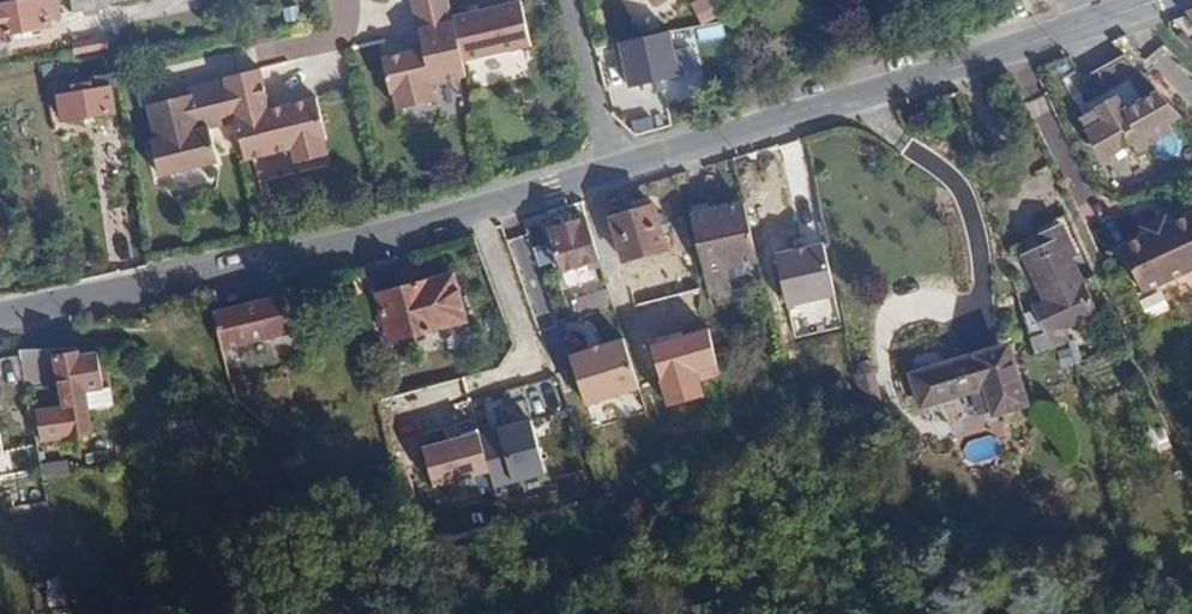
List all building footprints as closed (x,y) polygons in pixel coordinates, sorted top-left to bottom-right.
[(56,0),(29,0),(0,5),(0,34),(50,25),(47,8),(57,6),(56,0)] [(107,0),(70,0),(72,13),(108,6),(107,0)] [(449,0),(413,0),(425,51),(378,62),(386,97),(390,97),(394,114),(436,104),(433,86),(467,78),(456,33),(449,0)] [(690,4),(701,24),(718,15),(710,0),(697,0),(690,4)] [(532,48),(522,4),(454,19),(464,63),(532,48)] [(669,32),(617,44),(629,90),(680,78),(669,32)] [(1181,113),(1126,51),(1081,71),(1105,119),(1089,129),(1104,156),(1134,139),(1138,147),(1171,129),(1167,121),(1181,113)] [(42,65),(45,79),(75,73),(72,61),(42,65)] [(236,121),(245,160),(292,148),(296,163),(327,155),(324,140),(327,139),(316,97),(270,108),(259,69),(224,77),(225,79),(236,121)] [(111,88),(115,85),(113,73),(90,77),(89,82),(60,87),(60,95),(58,96),(61,123),(90,118),(114,113),(111,88)] [(209,128),(236,121),(225,79),(173,92),(174,97),(148,104),(156,139),(151,140),(159,176),(218,161),(209,128)] [(762,258),(750,197),(690,214),(705,272),(730,267),(732,274),(741,278),(753,274),(758,258),(762,258)] [(656,202),(615,214),(628,258),(669,246),(656,202)] [(539,210),(501,221),(513,253),(548,243),(539,210)] [(1190,212),(1168,223),(1144,234),(1120,246),(1141,291),(1191,267),(1191,216),(1190,212)] [(1144,234),(1168,223),(1164,214),(1140,226),(1144,234)] [(601,259),(588,216),(552,228),(563,268),(601,259)] [(1050,232),(1017,244),(1042,302),(1030,307),(1048,346),(1064,338),(1059,328),(1093,313),(1082,286),(1076,287),(1050,232)] [(816,245),(770,254),(780,305),(827,296),(816,245)] [(440,323),(464,316),(454,272),(431,278),(440,323)] [(392,336),(440,323),(431,278),(381,289),(392,336)] [(572,297),(578,315),(615,303),(609,285),(572,297)] [(224,343),(298,325),(289,290),(218,308),(218,313),(224,343)] [(1162,291),(1141,301),(1149,319),(1171,309),(1162,291)] [(1048,346),(1030,307),(1017,312),(1022,324),(1019,325),(1029,351),(1048,346)] [(599,349),(596,321),(545,327),(548,355),(599,349)] [(589,410),(643,391),(624,337),(570,356),(589,410)] [(904,382),(947,372),(966,368),(970,390),(970,395),(1001,388),(992,350),(989,351),(986,337),(899,355),(904,382)] [(274,339),(245,346),(249,362),(278,356),(274,339)] [(57,349),(19,351),(29,408),(37,407),(42,442),(93,434),(89,409),(114,405),(110,388),(105,389),(99,354),(80,356),(79,351),(78,349),(57,349)] [(966,368),(947,372),(951,396),(970,390),(966,368)] [(490,426),(480,429),(490,464),(494,480),(543,468),(531,417),(498,425),(499,427),(491,429),(490,426)] [(462,433),(424,441),(432,476),(490,464),(480,429),(479,423),(460,427),(462,433)] [(69,460),(41,464),(44,480),(72,476),(69,460)]
